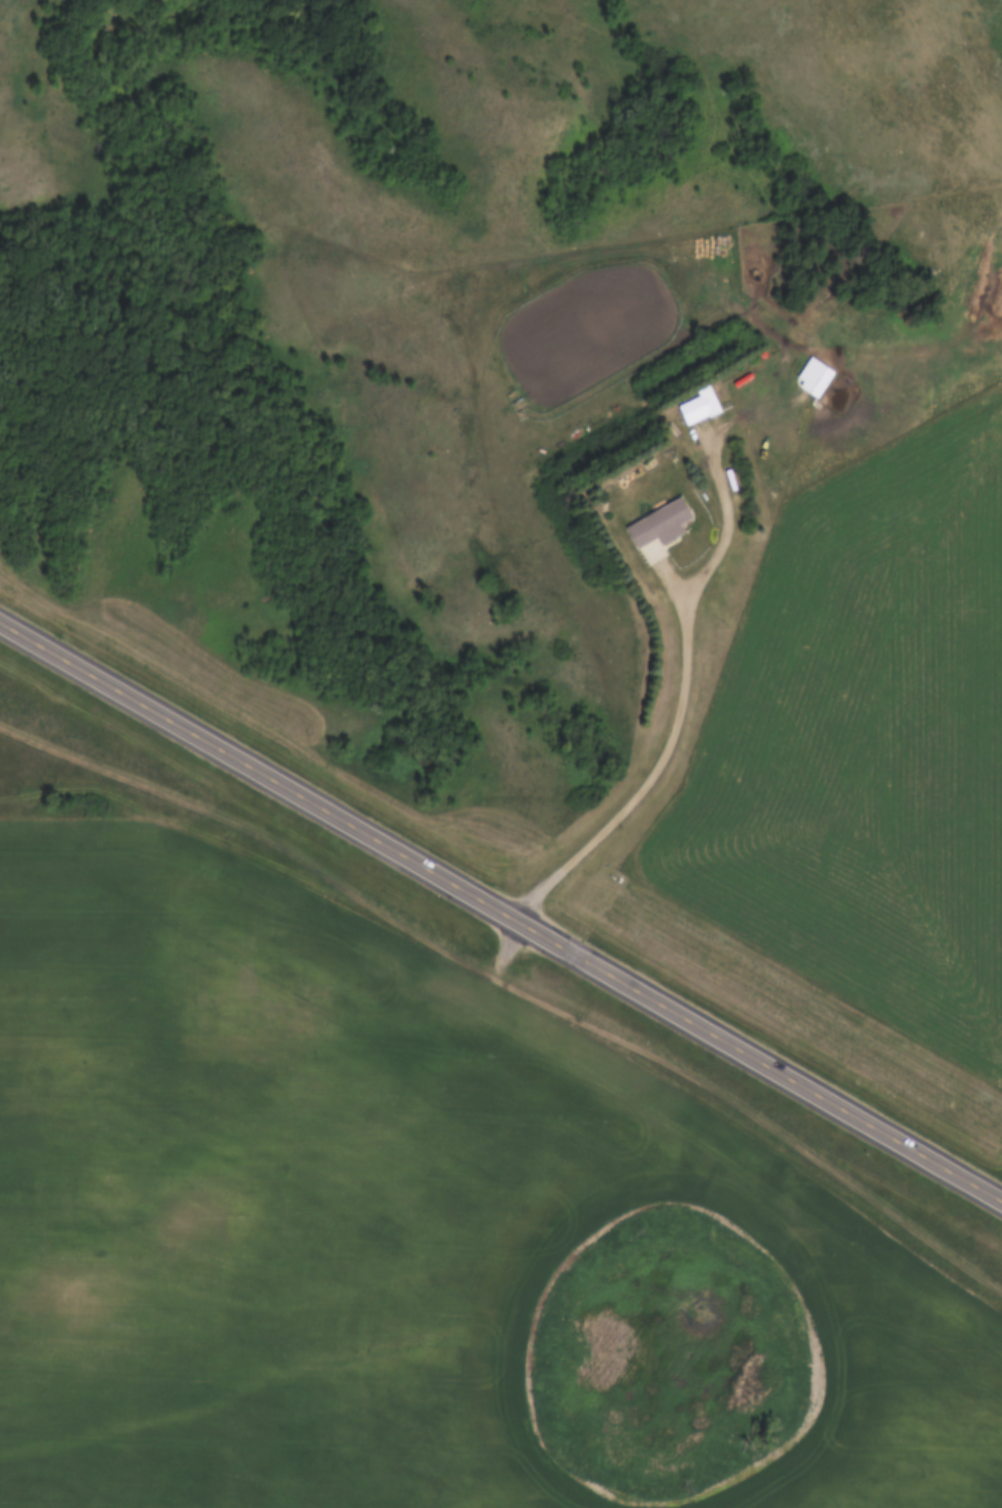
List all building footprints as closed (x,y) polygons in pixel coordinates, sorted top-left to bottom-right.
[(834,372),(810,356),(792,383),(816,399),(834,372)] [(696,391),(708,417),(721,410),(709,385),(696,391)] [(697,420),(689,401),(677,406),(685,425),(697,420)] [(625,526),(636,548),(657,538),(660,545),(683,534),(679,524),(691,518),(681,498),(625,526)]
